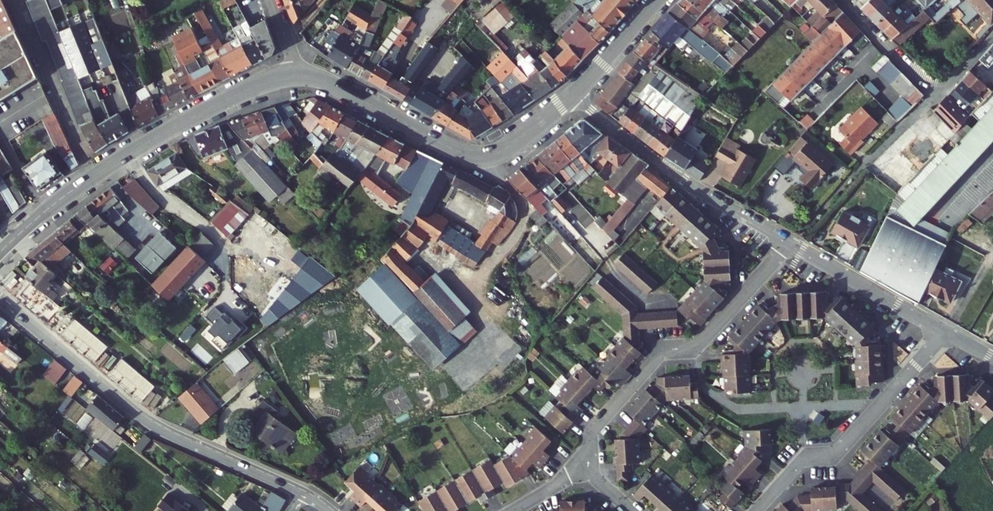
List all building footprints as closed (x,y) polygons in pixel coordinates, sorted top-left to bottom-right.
[(40,81),(3,0),(0,0),(0,31),(5,42),(0,45),(0,104),(40,81)] [(73,108),(77,106),(71,90),(84,85),(61,32),(52,9),(63,5),(61,0),(30,0),(27,1),(43,42),(47,41),(50,47),(64,80),(61,81),(73,108)] [(236,0),(230,0),(222,4),(225,10),(238,5),(236,0)] [(297,28),(315,5),(319,0),(287,0),(297,28)] [(465,0),(447,0),(443,6),(454,16),(466,1),(465,0)] [(612,35),(630,13),(617,0),(607,0),(602,4),(598,0),(592,0),(591,1),(590,0),(581,0),(554,28),(563,37),(581,19),(584,15),(586,14),(586,15),(589,12),(612,35)] [(630,13),(638,4),(634,0),(617,0),(630,13)] [(690,0),(684,0),(671,14),(689,29),(703,41),(712,31),(711,30),(716,23),(690,0)] [(718,0),(690,0),(716,23),(725,31),(731,25),(726,20),(732,13),(718,0)] [(732,13),(739,6),(736,2),(733,0),(718,0),(732,13)] [(786,1),(794,8),(803,0),(787,0),(786,1)] [(834,0),(821,0),(815,6),(819,10),(808,21),(815,28),(838,4),(834,0)] [(821,0),(809,0),(812,3),(809,7),(811,10),(815,6),(821,0)] [(864,9),(873,0),(854,0),(864,9)] [(864,9),(871,16),(887,0),(873,0),(864,9)] [(895,0),(887,0),(871,16),(878,23),(894,7),(891,3),(895,0)] [(928,10),(931,7),(940,0),(918,0),(928,10)] [(962,0),(950,0),(952,2),(938,15),(931,7),(928,10),(926,12),(931,18),(937,24),(957,5),(962,0)] [(957,5),(964,12),(970,7),(972,9),(962,20),(968,26),(981,15),(990,24),(980,35),(983,38),(992,27),(992,0),(962,0),(957,5)] [(384,2),(381,5),(375,18),(383,22),(389,5),(384,2)] [(492,26),(490,28),(484,34),(504,54),(510,49),(498,37),(506,30),(509,34),(520,24),(501,3),(485,18),(492,26)] [(822,35),(845,12),(838,4),(815,28),(822,35)] [(905,4),(898,10),(894,7),(878,23),(886,31),(910,8),(905,4)] [(358,6),(349,21),(369,32),(375,18),(358,6)] [(906,19),(914,12),(910,8),(886,31),(894,39),(912,24),(906,19)] [(225,47),(205,11),(198,14),(212,41),(214,45),(220,55),(233,79),(254,68),(240,40),(225,47)] [(563,37),(562,37),(584,63),(612,35),(589,12),(586,15),(586,14),(584,15),(581,19),(563,37)] [(845,12),(830,28),(848,46),(863,31),(854,21),(845,12)] [(926,12),(912,24),(894,39),(901,46),(931,18),(926,12)] [(689,29),(671,14),(655,32),(674,49),(684,36),(689,29)] [(401,32),(399,35),(402,37),(413,22),(414,20),(407,16),(398,29),(401,32)] [(119,73),(95,17),(61,32),(84,85),(87,93),(96,89),(95,87),(105,83),(108,90),(123,84),(119,73)] [(777,25),(769,17),(761,25),(769,33),(777,25)] [(367,37),(349,71),(370,83),(380,67),(365,57),(368,53),(375,35),(377,36),(383,22),(375,18),(369,32),(367,37)] [(492,26),(485,18),(476,26),(484,34),(490,28),(492,26)] [(276,48),(268,20),(251,29),(267,61),(275,56),(276,48)] [(321,29),(315,22),(300,37),(306,43),(321,29)] [(380,67),(370,83),(394,96),(402,85),(393,79),(395,76),(396,65),(404,57),(401,49),(405,51),(412,42),(411,41),(421,29),(413,22),(402,37),(380,67)] [(251,29),(248,23),(235,30),(240,40),(254,68),(267,61),(251,29)] [(761,25),(753,32),(755,35),(762,41),(769,33),(761,25)] [(327,43),(336,49),(348,30),(343,27),(338,34),(335,32),(327,43)] [(819,39),(818,40),(837,58),(848,46),(830,28),(822,35),(819,39)] [(712,64),(689,88),(704,98),(735,67),(718,54),(703,41),(689,29),(684,36),(712,64)] [(330,58),(349,71),(367,37),(358,32),(356,35),(348,30),(336,49),(330,58)] [(674,49),(655,32),(648,40),(664,55),(666,52),(669,54),(674,49)] [(752,42),(749,40),(743,47),(750,53),(762,41),(755,35),(754,36),(755,38),(752,42)] [(547,52),(569,78),(584,63),(562,37),(558,42),(547,52)] [(743,47),(734,39),(718,54),(735,67),(750,53),(743,47)] [(664,55),(648,40),(637,53),(651,65),(654,68),(655,69),(659,66),(667,57),(664,55)] [(818,40),(807,51),(826,69),(837,58),(818,40)] [(214,45),(212,41),(202,46),(204,50),(214,45)] [(530,53),(538,51),(537,43),(528,45),(530,53)] [(425,54),(407,79),(415,85),(413,89),(415,90),(417,87),(443,54),(432,45),(425,54)] [(185,65),(202,96),(223,85),(212,65),(201,71),(198,64),(192,66),(187,51),(181,54),(185,65)] [(522,85),(537,103),(554,91),(534,66),(537,62),(526,51),(513,63),(529,80),(522,85)] [(807,51),(796,62),(815,80),(826,69),(807,51)] [(548,68),(561,85),(569,78),(547,52),(543,57),(550,66),(548,68)] [(629,63),(643,75),(651,65),(637,53),(629,63)] [(501,84),(512,74),(522,85),(529,80),(513,63),(504,54),(488,69),(496,78),(501,84)] [(212,65),(223,85),(233,79),(220,55),(209,60),(212,65)] [(891,60),(887,56),(874,68),(878,73),(879,72),(891,60)] [(420,94),(415,90),(405,103),(433,119),(454,94),(458,89),(474,69),(465,59),(440,89),(431,82),(420,94)] [(891,60),(879,72),(891,86),(904,74),(891,60)] [(534,66),(554,91),(561,85),(548,68),(546,70),(539,61),(537,62),(534,66)] [(796,62),(786,73),(804,91),(815,80),(796,62)] [(643,75),(629,63),(620,74),(633,85),(643,75)] [(176,73),(191,102),(202,96),(185,65),(178,69),(180,71),(176,73)] [(620,74),(603,96),(605,96),(620,109),(623,105),(629,99),(636,106),(638,105),(643,105),(646,107),(653,113),(660,118),(668,124),(675,129),(683,135),(692,119),(704,98),(689,88),(659,66),(655,69),(647,78),(638,89),(636,87),(633,85),(620,74)] [(647,78),(655,69),(654,68),(645,77),(647,78)] [(125,89),(134,86),(127,70),(119,73),(123,84),(125,89)] [(988,85),(972,70),(964,79),(979,94),(988,85)] [(163,98),(168,114),(191,102),(176,73),(169,77),(173,84),(166,88),(169,95),(163,98)] [(786,73),(766,92),(780,105),(787,98),(792,103),(804,91),(786,73)] [(909,79),(904,74),(891,86),(896,92),(909,79)] [(647,78),(645,77),(636,87),(638,89),(647,78)] [(496,78),(488,85),(491,89),(494,93),(500,99),(501,101),(510,94),(507,90),(504,93),(498,87),(501,84),(496,78)] [(402,85),(394,96),(405,103),(415,90),(413,89),(415,85),(407,79),(402,85)] [(909,79),(896,92),(901,98),(914,85),(909,79)] [(979,94),(964,79),(956,88),(971,103),(979,94)] [(865,89),(875,98),(881,92),(871,83),(865,89)] [(507,90),(501,84),(498,87),(504,93),(507,90)] [(81,147),(91,161),(111,146),(87,93),(84,85),(71,90),(77,106),(73,108),(88,141),(81,147)] [(510,94),(525,110),(537,103),(522,85),(510,94)] [(914,85),(901,98),(902,99),(906,104),(920,91),(914,85)] [(985,96),(983,98),(987,101),(992,95),(992,90),(990,87),(983,94),(985,96)] [(956,88),(935,112),(943,119),(956,133),(978,110),(973,105),(971,103),(956,88)] [(93,94),(97,93),(96,89),(87,93),(111,146),(132,134),(122,114),(107,122),(104,113),(100,113),(93,94)] [(129,100),(140,129),(161,118),(155,101),(163,98),(160,89),(129,100)] [(463,102),(467,96),(458,89),(454,94),(458,97),(463,102)] [(494,107),(504,123),(514,117),(501,101),(500,99),(494,93),(491,89),(484,97),(494,107)] [(920,91),(906,104),(911,109),(926,97),(920,91)] [(454,94),(433,119),(449,128),(458,113),(459,112),(451,106),(458,97),(454,94)] [(525,110),(510,94),(501,101),(514,117),(525,110)] [(987,101),(978,110),(956,133),(952,139),(959,146),(970,134),(987,151),(992,144),(992,95),(987,101)] [(620,109),(605,96),(596,106),(612,117),(620,109)] [(504,123),(494,107),(484,97),(478,106),(483,113),(495,128),(504,123)] [(168,114),(163,98),(155,101),(161,118),(168,114)] [(785,109),(792,102),(787,98),(780,105),(785,109)] [(982,100),(979,98),(973,105),(978,110),(987,101),(983,98),(982,100)] [(889,112),(898,121),(911,109),(906,104),(902,99),(889,112)] [(306,123),(318,130),(333,108),(321,102),(306,123)] [(620,109),(612,117),(620,124),(631,112),(623,105),(620,109)] [(291,107),(278,111),(297,136),(302,131),(293,119),(298,115),(291,107)] [(651,115),(653,113),(646,107),(644,110),(651,115)] [(321,140),(327,130),(336,135),(347,116),(333,108),(318,130),(315,134),(321,140)] [(879,123),(861,108),(840,132),(848,139),(842,146),(853,156),(865,142),(863,140),(879,123)] [(631,112),(620,124),(629,130),(640,115),(633,109),(631,112)] [(466,123),(477,139),(495,128),(483,113),(473,118),(464,110),(461,115),(468,120),(466,123)] [(286,146),(297,136),(278,111),(264,115),(282,141),(286,146)] [(891,128),(898,121),(889,112),(887,111),(881,118),(891,128)] [(449,128),(473,142),(477,139),(466,123),(468,120),(461,115),(458,113),(449,128)] [(658,121),(660,118),(653,113),(651,115),(658,121)] [(282,141),(264,115),(257,117),(274,148),(282,141)] [(636,136),(647,121),(640,115),(629,130),(636,136)] [(341,145),(345,139),(350,142),(361,123),(347,116),(336,135),(333,141),(341,145)] [(274,148),(257,117),(247,121),(268,154),(274,148)] [(808,131),(815,124),(808,117),(800,124),(808,131)] [(666,127),(668,124),(660,118),(658,121),(666,127)] [(59,122),(57,119),(45,124),(55,146),(61,154),(71,149),(59,122)] [(677,144),(668,160),(680,168),(693,148),(685,142),(697,122),(692,119),(683,135),(681,138),(677,144)] [(924,142),(911,130),(869,172),(900,200),(952,139),(956,133),(943,119),(924,142)] [(269,166),(275,163),(268,154),(247,121),(232,125),(269,166)] [(647,121),(636,136),(643,141),(654,126),(647,121)] [(329,168),(328,169),(337,177),(349,161),(353,155),(373,129),(361,123),(350,142),(340,157),(339,160),(336,158),(333,161),(329,168)] [(568,136),(583,155),(581,157),(587,164),(592,159),(586,152),(602,139),(606,143),(610,138),(609,138),(604,137),(589,124),(585,123),(568,136)] [(673,132),(675,129),(668,124),(666,127),(673,132)] [(299,200),(269,166),(232,125),(195,138),(188,142),(200,161),(226,154),(274,208),(281,202),(288,210),(299,200)] [(654,126),(643,141),(650,146),(661,132),(654,126)] [(392,140),(373,129),(353,155),(359,159),(366,150),(377,159),(379,156),(392,140)] [(681,138),(683,135),(675,129),(673,132),(681,138)] [(661,132),(650,146),(657,152),(669,138),(661,132)] [(970,134),(959,146),(950,157),(966,173),(987,151),(970,134)] [(10,142),(15,150),(26,143),(21,135),(10,142)] [(583,167),(588,172),(592,169),(587,164),(581,157),(583,155),(568,136),(556,145),(578,171),(583,167)] [(608,162),(610,160),(621,147),(610,138),(606,143),(597,153),(608,162)] [(669,138),(657,152),(668,160),(677,144),(669,138)] [(834,164),(802,138),(787,156),(793,160),(796,158),(809,170),(801,180),(813,190),(834,164)] [(741,147),(728,139),(717,158),(730,166),(723,179),(740,189),(757,160),(740,150),(741,147)] [(395,166),(397,164),(409,171),(421,154),(392,140),(379,156),(377,159),(362,178),(361,180),(397,209),(404,199),(379,179),(390,163),(395,166)] [(577,178),(581,174),(578,171),(556,145),(547,153),(564,171),(568,167),(577,178)] [(618,171),(631,154),(621,147),(610,160),(608,162),(618,171)] [(3,178),(13,172),(0,148),(0,174),(3,178)] [(693,148),(680,168),(690,175),(694,178),(703,183),(711,169),(695,160),(701,153),(693,148)] [(333,161),(324,151),(318,157),(329,168),(333,161)] [(572,181),(573,181),(564,171),(547,153),(539,160),(540,161),(555,178),(560,174),(569,184),(572,181)] [(417,198),(415,201),(404,221),(407,223),(415,229),(419,225),(441,179),(447,167),(421,154),(409,171),(402,182),(410,189),(408,192),(417,198)] [(647,172),(650,168),(631,154),(618,171),(612,178),(607,184),(624,198),(647,172)] [(38,191),(63,175),(48,155),(26,170),(38,191)] [(182,155),(151,175),(161,190),(163,189),(193,171),(191,170),(184,156),(182,155)] [(80,168),(74,156),(65,160),(74,173),(80,168)] [(917,226),(966,173),(950,157),(900,211),(917,226)] [(587,164),(592,169),(598,175),(602,169),(592,159),(587,164)] [(532,168),(540,161),(539,160),(529,166),(532,168)] [(337,177),(339,179),(353,190),(361,180),(362,178),(350,168),(353,164),(349,161),(337,177)] [(532,168),(547,185),(554,193),(561,184),(555,178),(540,161),(532,168)] [(461,173),(447,165),(447,167),(441,179),(451,184),(455,186),(461,173)] [(554,193),(547,185),(532,168),(529,166),(522,172),(524,174),(539,191),(541,193),(547,200),(552,206),(556,202),(560,199),(554,193)] [(598,175),(607,184),(612,178),(602,169),(598,175)] [(168,196),(199,177),(193,171),(163,189),(168,196)] [(534,199),(541,193),(539,191),(524,174),(522,172),(509,182),(539,213),(543,209),(534,199)] [(656,209),(673,190),(647,172),(624,198),(628,202),(611,227),(607,233),(617,244),(622,237),(618,234),(647,191),(651,194),(648,203),(656,209)] [(515,199),(509,193),(501,188),(497,191),(461,173),(455,186),(471,194),(504,212),(496,223),(494,222),(477,245),(471,241),(473,238),(460,229),(436,214),(451,184),(441,179),(419,225),(415,229),(407,238),(420,251),(429,241),(475,268),(479,263),(481,264),(495,246),(500,249),(517,226),(518,216),(518,208),(515,199)] [(15,216),(28,206),(14,180),(7,185),(3,178),(0,174),(0,191),(15,216)] [(566,190),(575,183),(573,181),(572,181),(569,184),(564,188),(566,190)] [(166,208),(138,182),(126,188),(157,217),(166,208)] [(123,201),(114,189),(89,208),(98,219),(101,218),(117,231),(126,221),(123,217),(129,211),(123,201)] [(720,232),(673,190),(656,209),(655,210),(705,251),(707,256),(706,285),(699,293),(698,292),(681,314),(692,324),(694,322),(703,330),(707,324),(706,323),(727,299),(728,296),(725,294),(726,291),(727,289),(731,289),(733,284),(732,255),(730,249),(721,250),(718,244),(724,239),(720,232)] [(971,210),(982,221),(992,212),(992,191),(971,210)] [(240,196),(234,202),(248,214),(253,207),(240,196)] [(560,199),(556,202),(552,206),(559,213),(562,217),(570,210),(560,199)] [(229,239),(248,214),(234,202),(214,225),(229,239)] [(106,242),(107,241),(118,251),(127,241),(117,231),(101,218),(98,219),(89,208),(78,217),(87,226),(88,227),(90,226),(106,242)] [(532,220),(543,232),(550,225),(548,223),(539,213),(532,220)] [(571,248),(581,238),(562,217),(559,213),(548,223),(550,225),(571,248)] [(850,218),(843,213),(832,233),(850,243),(849,245),(857,250),(870,229),(860,223),(861,221),(852,216),(850,218)] [(66,244),(76,236),(87,226),(78,217),(57,233),(66,244)] [(948,246),(890,217),(871,254),(868,260),(861,273),(919,306),(925,293),(936,271),(948,246)] [(415,229),(407,223),(398,233),(405,240),(407,238),(415,229)] [(32,252),(42,261),(56,274),(62,267),(56,262),(69,247),(66,244),(57,233),(32,252)] [(154,276),(172,257),(173,258),(180,252),(178,250),(179,250),(163,234),(137,260),(154,276)] [(204,261),(217,247),(205,236),(192,250),(204,261)] [(407,238),(405,240),(394,252),(407,264),(420,251),(407,238)] [(116,253),(127,263),(138,251),(127,241),(118,251),(116,253)] [(192,250),(191,249),(184,256),(174,266),(167,273),(153,287),(169,302),(193,278),(207,263),(204,261),(192,250)] [(868,260),(871,254),(863,249),(860,255),(868,260)] [(407,264),(394,252),(384,263),(391,270),(414,295),(432,279),(421,268),(416,274),(407,264)] [(868,260),(860,255),(852,268),(861,273),(868,260)] [(661,287),(627,258),(618,268),(651,298),(661,287)] [(338,279),(314,259),(312,261),(268,319),(274,326),(336,280),(338,279)] [(50,281),(56,274),(42,261),(27,278),(30,280),(55,301),(60,296),(51,288),(54,285),(50,281)] [(449,333),(414,295),(391,270),(363,297),(434,375),(463,347),(449,333)] [(962,285),(936,271),(925,293),(951,306),(962,285)] [(436,275),(432,279),(414,295),(449,333),(464,319),(471,312),(436,275)] [(55,301),(30,280),(16,296),(49,324),(62,308),(55,301)] [(567,437),(587,415),(580,409),(597,390),(603,396),(608,391),(611,393),(618,385),(624,390),(634,379),(628,374),(635,366),(636,367),(645,357),(640,353),(645,347),(643,345),(642,333),(640,318),(639,311),(607,281),(597,293),(626,319),(626,342),(611,359),(613,361),(604,371),(602,369),(594,378),(586,371),(582,377),(580,375),(564,394),(565,396),(560,402),(569,410),(565,415),(557,410),(549,421),(567,437)] [(783,298),(780,300),(779,309),(780,315),(784,324),(798,323),(800,324),(810,324),(811,322),(825,322),(834,330),(835,334),(842,341),(845,341),(856,351),(857,363),(854,363),(857,392),(866,392),(866,391),(875,390),(875,387),(886,387),(885,377),(883,377),(882,347),(880,344),(873,346),(871,341),(876,336),(873,330),(864,323),(865,321),(860,316),(859,317),(840,301),(834,307),(828,305),(829,297),(811,297),(811,295),(803,295),(803,297),(783,298)] [(725,379),(727,379),(727,393),(736,393),(736,396),(746,396),(746,398),(753,397),(751,356),(779,327),(773,316),(770,313),(768,310),(763,306),(761,307),(733,339),(731,343),(737,348),(736,353),(727,353),(725,357),(724,357),(723,360),(723,365),(725,365),(725,379)] [(206,319),(214,327),(208,333),(215,340),(212,343),(221,353),(235,340),(238,343),(248,332),(240,323),(236,327),(225,316),(224,317),(216,309),(206,319)] [(784,324),(780,315),(779,309),(775,311),(770,313),(773,316),(779,327),(781,325),(784,324)] [(680,329),(680,315),(657,317),(657,331),(680,329)] [(657,331),(657,317),(649,317),(640,318),(642,333),(650,332),(657,331)] [(477,333),(464,319),(449,333),(463,347),(477,333)] [(110,347),(77,320),(63,336),(96,363),(110,347)] [(18,366),(23,360),(0,342),(0,352),(18,366)] [(236,374),(251,365),(239,350),(237,352),(226,359),(236,374)] [(157,386),(124,359),(111,375),(144,403),(157,386)] [(58,362),(46,378),(57,387),(69,372),(58,362)] [(224,363),(200,375),(207,388),(231,376),(224,363)] [(72,399),(84,384),(76,377),(64,392),(72,399)] [(648,391),(638,402),(629,413),(638,422),(625,437),(625,441),(617,442),(618,458),(623,453),(625,451),(628,453),(629,454),(630,453),(641,444),(641,441),(649,431),(645,427),(663,407),(662,406),(665,401),(690,400),(699,388),(699,384),(692,385),(691,377),(660,379),(660,387),(653,395),(648,391)] [(992,423),(992,421),(992,401),(991,400),(992,397),(992,391),(984,383),(967,377),(942,378),(920,388),(893,419),(893,423),(899,428),(902,431),(900,434),(906,439),(910,435),(912,436),(939,405),(969,403),(992,423)] [(201,380),(193,386),(183,395),(206,422),(221,410),(218,407),(221,404),(201,380)] [(700,399),(699,388),(690,400),(696,399),(700,399)] [(88,411),(102,422),(113,408),(99,397),(88,411)] [(275,412),(262,401),(251,413),(259,420),(250,430),(278,454),(293,436),(271,416),(275,412)] [(113,408),(102,422),(115,432),(126,420),(114,410),(113,408)] [(527,437),(528,438),(523,443),(545,462),(550,456),(544,450),(552,441),(535,427),(527,437)] [(902,431),(899,428),(891,436),(895,440),(897,437),(900,434),(902,431)] [(900,448),(899,447),(903,443),(897,437),(895,440),(891,436),(884,431),(882,432),(863,453),(859,459),(865,463),(866,461),(872,466),(863,476),(874,485),(896,504),(907,491),(882,470),(900,448)] [(731,468),(723,477),(729,483),(722,492),(728,497),(723,503),(733,510),(734,510),(746,497),(740,491),(747,484),(753,489),(763,478),(757,472),(770,458),(769,446),(773,446),(771,432),(746,433),(747,450),(740,457),(742,459),(733,470),(731,468)] [(906,439),(900,434),(897,437),(903,443),(906,439)] [(143,454),(153,441),(146,436),(136,449),(143,454)] [(519,449),(518,448),(510,455),(527,469),(533,462),(540,468),(545,462),(523,443),(519,449)] [(641,466),(641,453),(641,444),(630,453),(629,454),(628,453),(625,451),(623,453),(618,458),(631,474),(633,474),(633,466),(641,466)] [(96,447),(90,455),(105,466),(111,458),(96,447)] [(81,450),(72,462),(82,469),(91,457),(81,450)] [(527,469),(510,455),(494,465),(504,482),(507,488),(530,474),(527,469)] [(629,474),(631,474),(618,458),(618,474),(629,474)] [(478,466),(478,467),(473,471),(489,498),(496,494),(493,489),(504,482),(494,465),(491,459),(478,466)] [(369,476),(371,474),(361,465),(346,482),(355,490),(350,497),(355,502),(374,480),(369,476)] [(465,475),(464,475),(455,480),(469,503),(479,497),(482,502),(489,498),(473,471),(465,475)] [(629,483),(629,474),(618,474),(618,483),(629,483)] [(874,485),(863,476),(853,487),(864,497),(874,485)] [(654,479),(636,499),(642,505),(648,498),(662,510),(696,510),(690,506),(687,508),(676,498),(678,496),(661,481),(659,483),(654,479)] [(381,483),(380,485),(374,480),(355,502),(361,507),(367,501),(375,507),(389,491),(381,483)] [(443,488),(437,491),(449,510),(458,510),(457,510),(469,503),(455,480),(443,487),(443,488)] [(858,510),(880,510),(864,497),(853,487),(837,488),(837,492),(813,494),(813,498),(799,500),(788,510),(839,510),(838,504),(849,503),(858,510)] [(397,498),(389,491),(375,507),(379,510),(396,510),(402,504),(396,500),(397,498)] [(419,502),(424,510),(449,510),(437,491),(432,494),(431,494),(419,502)] [(287,499),(271,492),(263,510),(244,495),(240,500),(232,510),(268,510),(269,510),(271,510),(281,510),(287,499)] [(240,500),(234,495),(225,507),(229,510),(232,510),(240,500)] [(170,497),(188,510),(189,510),(170,496),(170,497)] [(170,497),(161,508),(165,510),(188,510),(170,497)]
